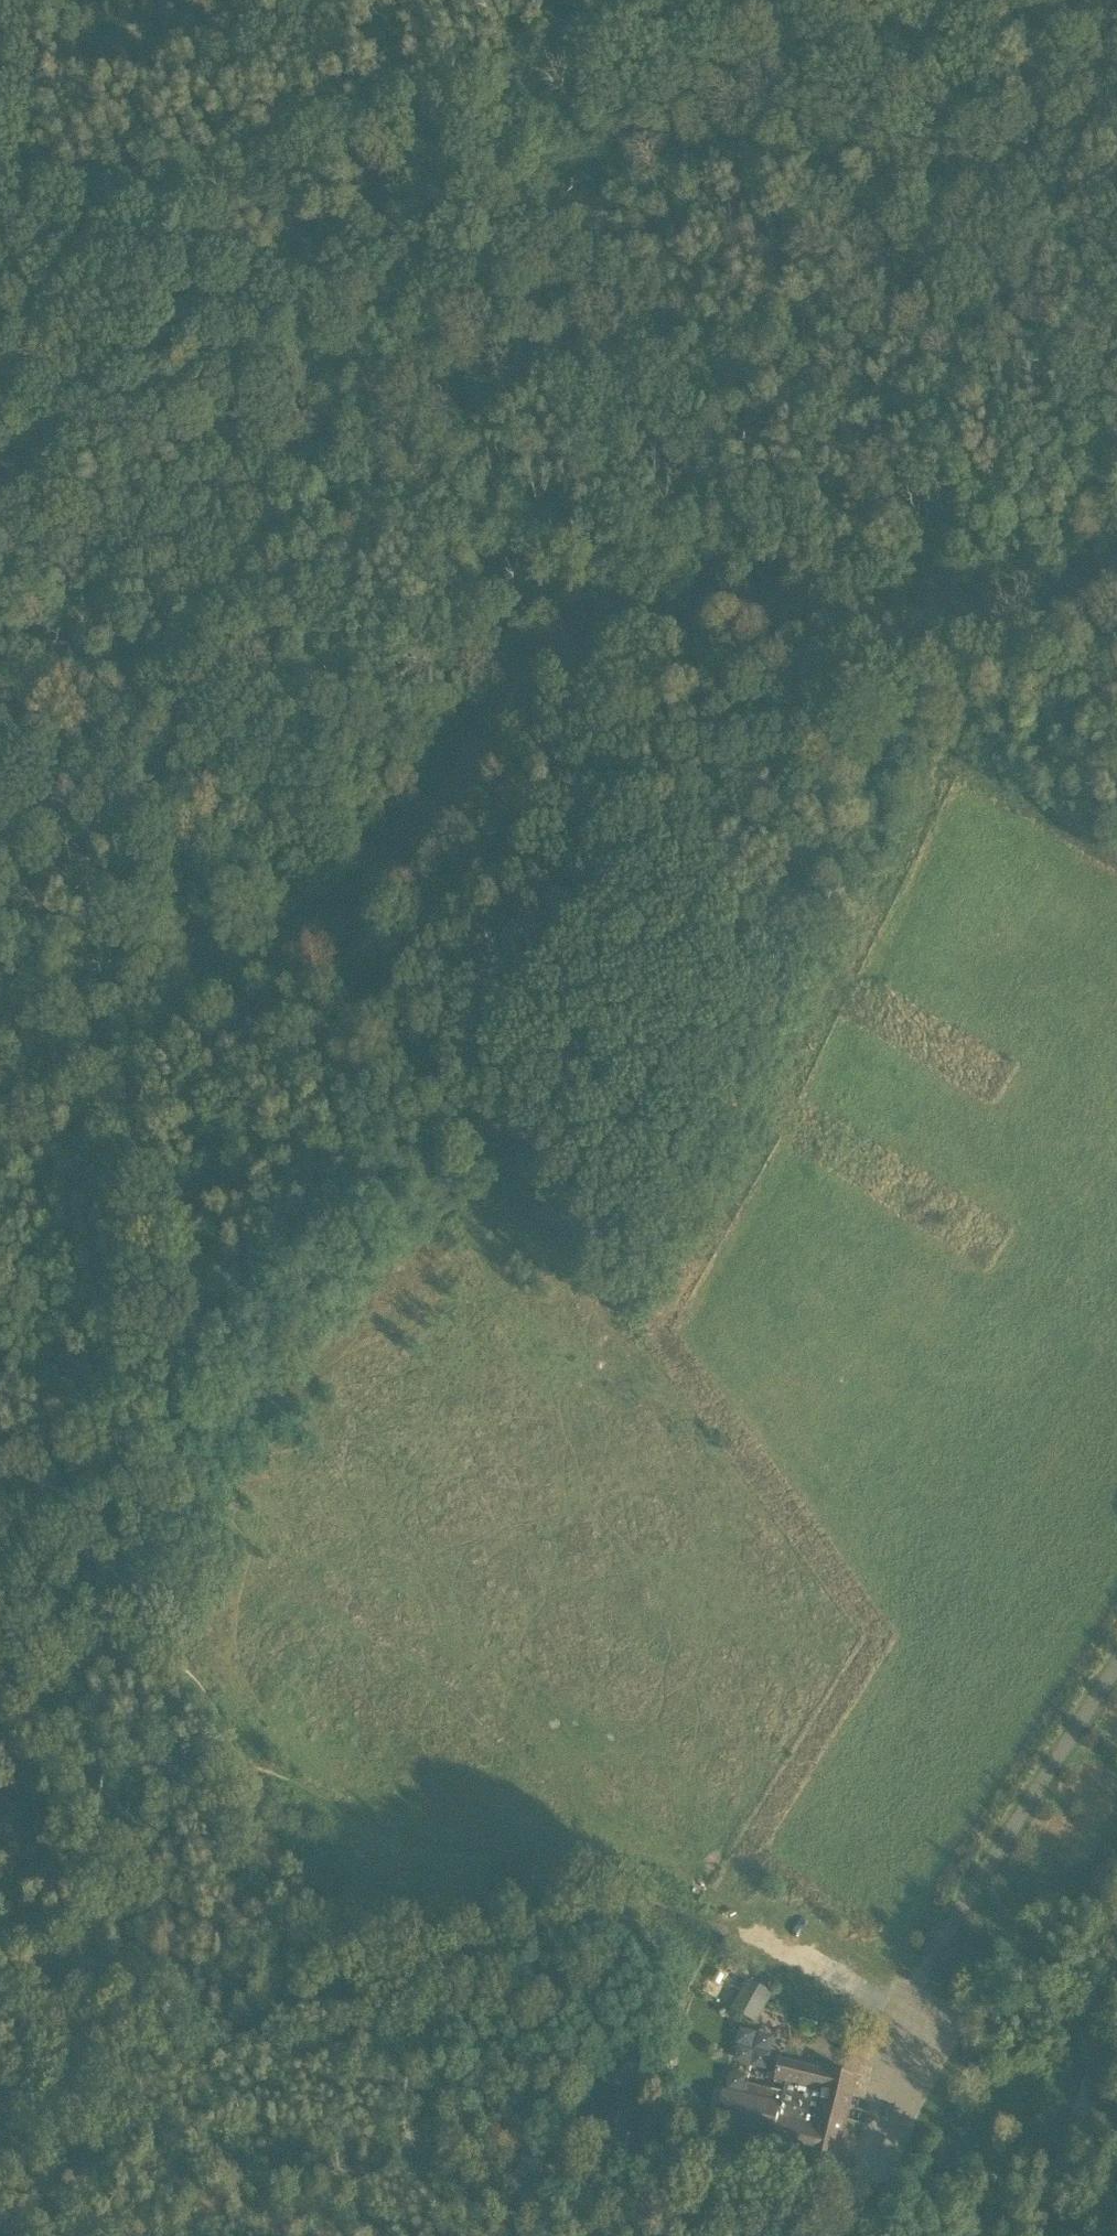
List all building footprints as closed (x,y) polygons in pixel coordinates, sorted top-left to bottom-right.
[(755,2026),(772,1995),(747,1981),(730,2012),(755,2026)] [(846,2121),(856,2079),(780,2061),(775,2083),(787,2085),(784,2096),(747,2088),(745,2096),(726,2091),(717,2130),(772,2144),(770,2152),(835,2167),(848,2170),(859,2124),(846,2121)]
